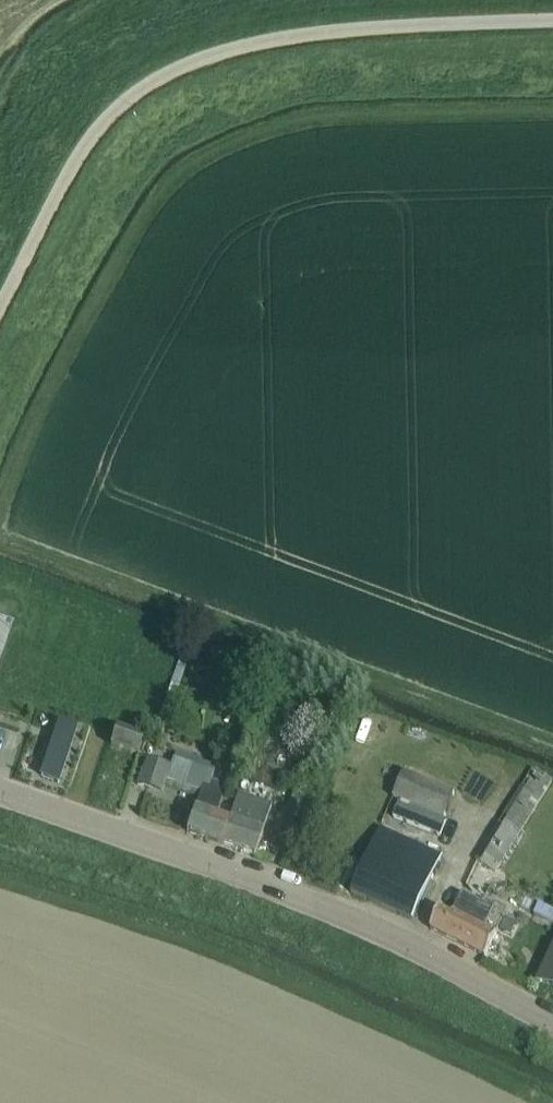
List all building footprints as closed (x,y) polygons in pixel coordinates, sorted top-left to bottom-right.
[(12,621),(0,617),(0,655),(12,621)] [(202,661),(206,649),(208,645),(185,638),(152,736),(161,739),(189,656),(202,661)] [(59,723),(40,775),(59,781),(76,729),(59,723)] [(138,755),(143,739),(116,729),(110,746),(138,755)] [(229,825),(239,795),(237,794),(227,824),(215,820),(227,786),(211,780),(216,766),(176,752),(170,768),(146,760),(137,785),(160,793),(165,779),(200,792),(185,833),(221,846),(229,825)] [(442,817),(453,791),(425,780),(406,772),(395,798),(442,817)] [(493,871),(548,784),(529,772),(474,859),(493,871)] [(253,857),(254,856),(261,837),(267,818),(271,806),(239,795),(229,825),(221,846),(253,857)] [(293,841),(305,809),(290,804),(278,835),(293,841)] [(413,920),(422,900),(440,859),(378,832),(351,892),(413,920)] [(492,912),(463,897),(454,916),(440,909),(430,929),(484,956),(507,910),(496,905),(492,912)] [(539,980),(552,987),(552,951),(539,980)]
